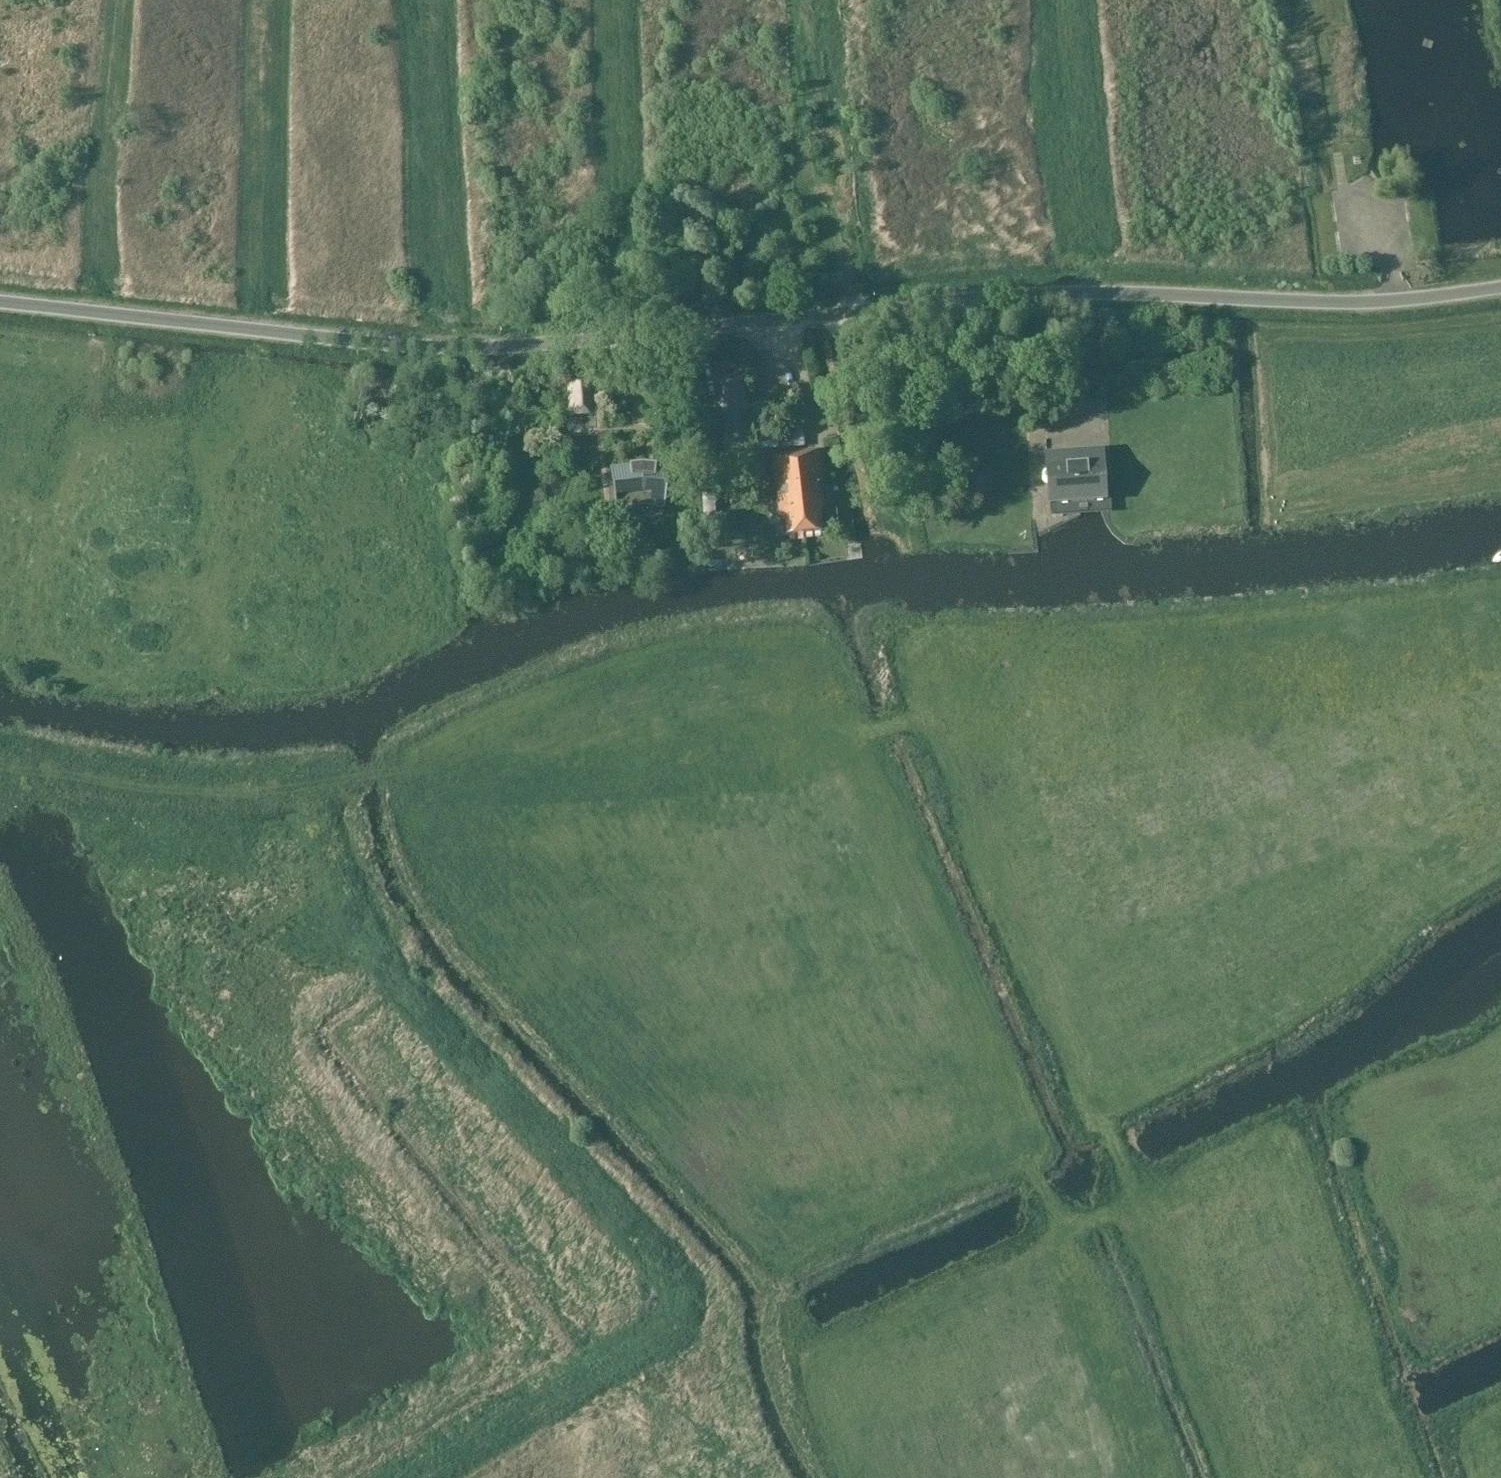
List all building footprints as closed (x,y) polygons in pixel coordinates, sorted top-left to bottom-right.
[(829,189),(816,193),(822,209),(834,205),(829,189)] [(740,350),(725,351),(726,367),(741,366),(740,350)] [(748,442),(744,383),(722,384),(727,444),(748,442)] [(596,442),(593,386),(569,388),(573,444),(596,442)] [(754,454),(779,451),(778,435),(752,438),(754,454)] [(715,436),(698,437),(700,473),(717,472),(715,436)] [(818,452),(795,454),(797,473),(786,474),(788,491),(799,490),(805,536),(822,534),(819,512),(825,511),(818,452)] [(1105,501),(1101,452),(1052,456),(1054,487),(1060,486),(1062,505),(1105,501)] [(795,454),(773,457),(780,517),(785,517),(787,538),(805,536),(799,490),(788,491),(786,474),(797,473),(795,454)] [(643,466),(610,470),(612,489),(615,489),(617,508),(643,504),(660,506),(665,507),(669,469),(668,469),(643,466)]
